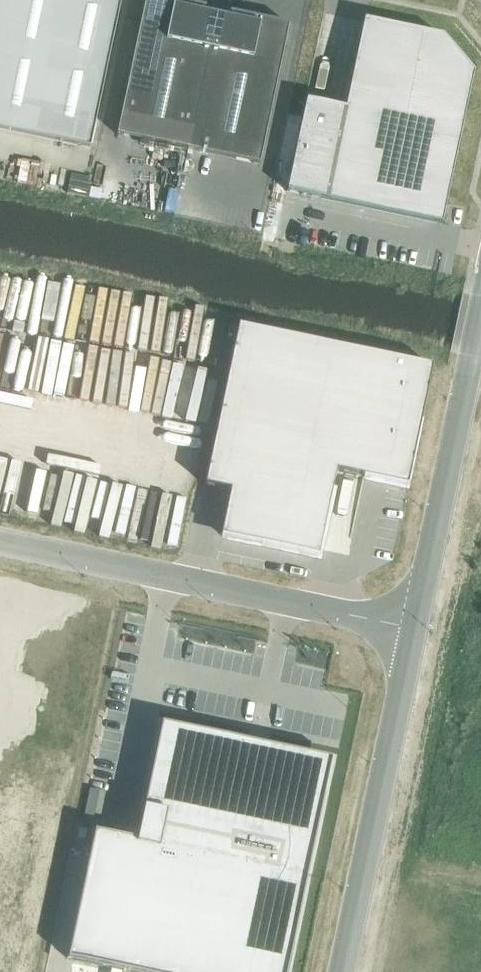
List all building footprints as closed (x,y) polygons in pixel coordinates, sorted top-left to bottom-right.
[(90,149),(121,0),(0,0),(0,130),(90,149)] [(117,135),(259,165),(288,27),(289,27),(289,25),(230,12),(229,15),(231,15),(230,19),(202,13),(203,9),(205,9),(205,7),(171,0),(145,0),(117,135)] [(306,100),(286,192),(442,225),(474,73),(442,36),(364,19),(345,109),(306,100)] [(71,175),(67,194),(87,198),(91,179),(71,175)] [(238,326),(205,486),(230,491),(220,536),(318,557),(336,472),(407,487),(433,366),(238,326)] [(67,960),(126,971),(287,971),(325,795),(318,794),(320,786),(321,787),(326,763),(288,754),(287,756),(246,747),(247,741),(161,723),(136,840),(95,831),(67,960)]
